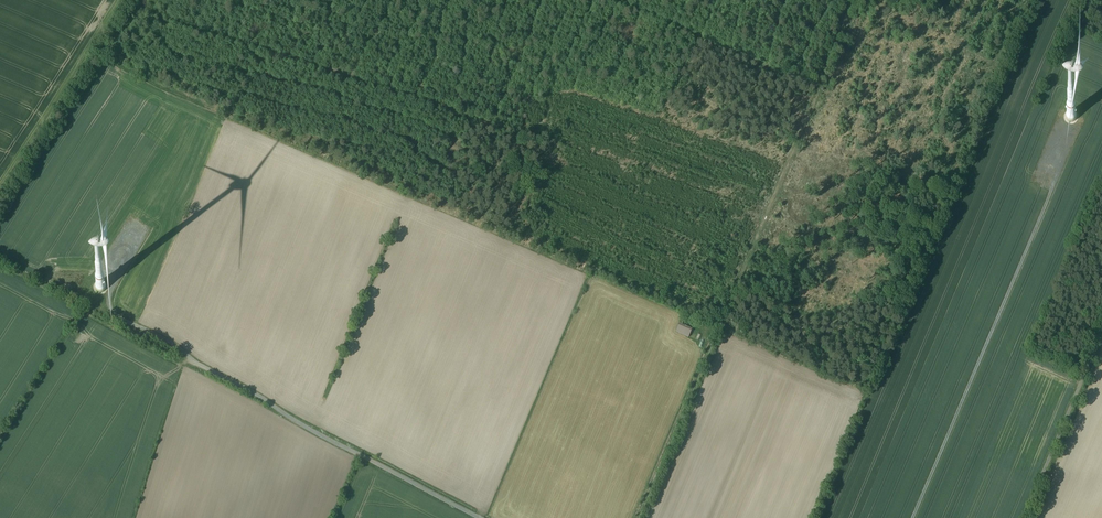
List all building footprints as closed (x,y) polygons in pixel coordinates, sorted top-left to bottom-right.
[(688,337),(692,329),(679,323),(675,331),(688,337)]
